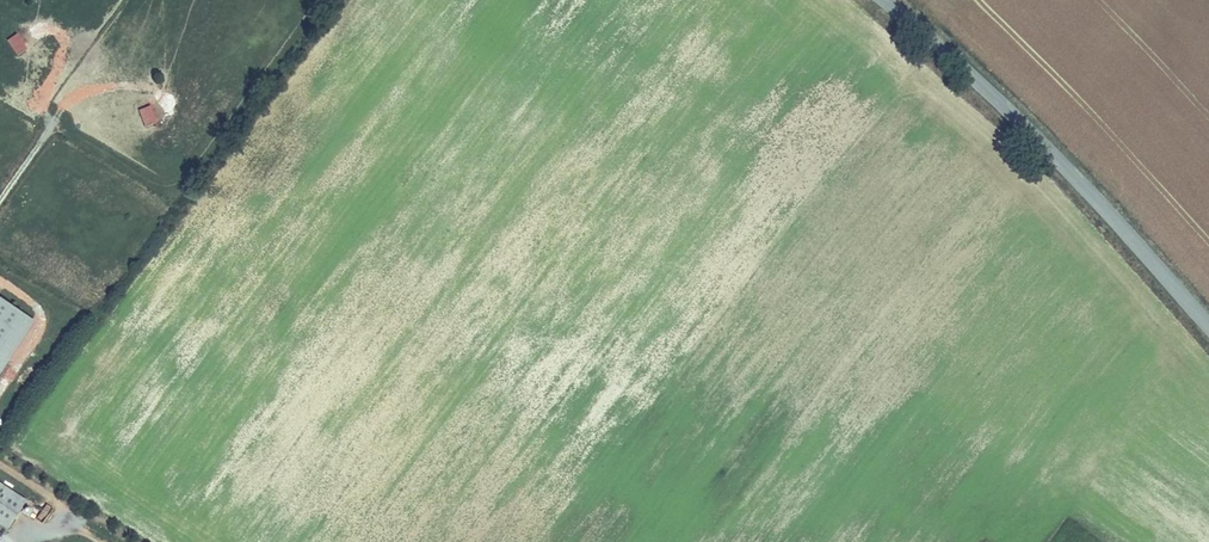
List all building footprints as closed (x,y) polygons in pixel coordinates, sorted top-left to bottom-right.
[(6,41),(17,56),(27,49),(17,34),(6,41)] [(151,105),(137,110),(143,127),(157,123),(151,105)] [(152,107),(156,123),(164,121),(161,105),(152,107)] [(33,321),(0,298),(0,371),(33,321)] [(10,529),(26,499),(0,481),(0,522),(10,529)]
